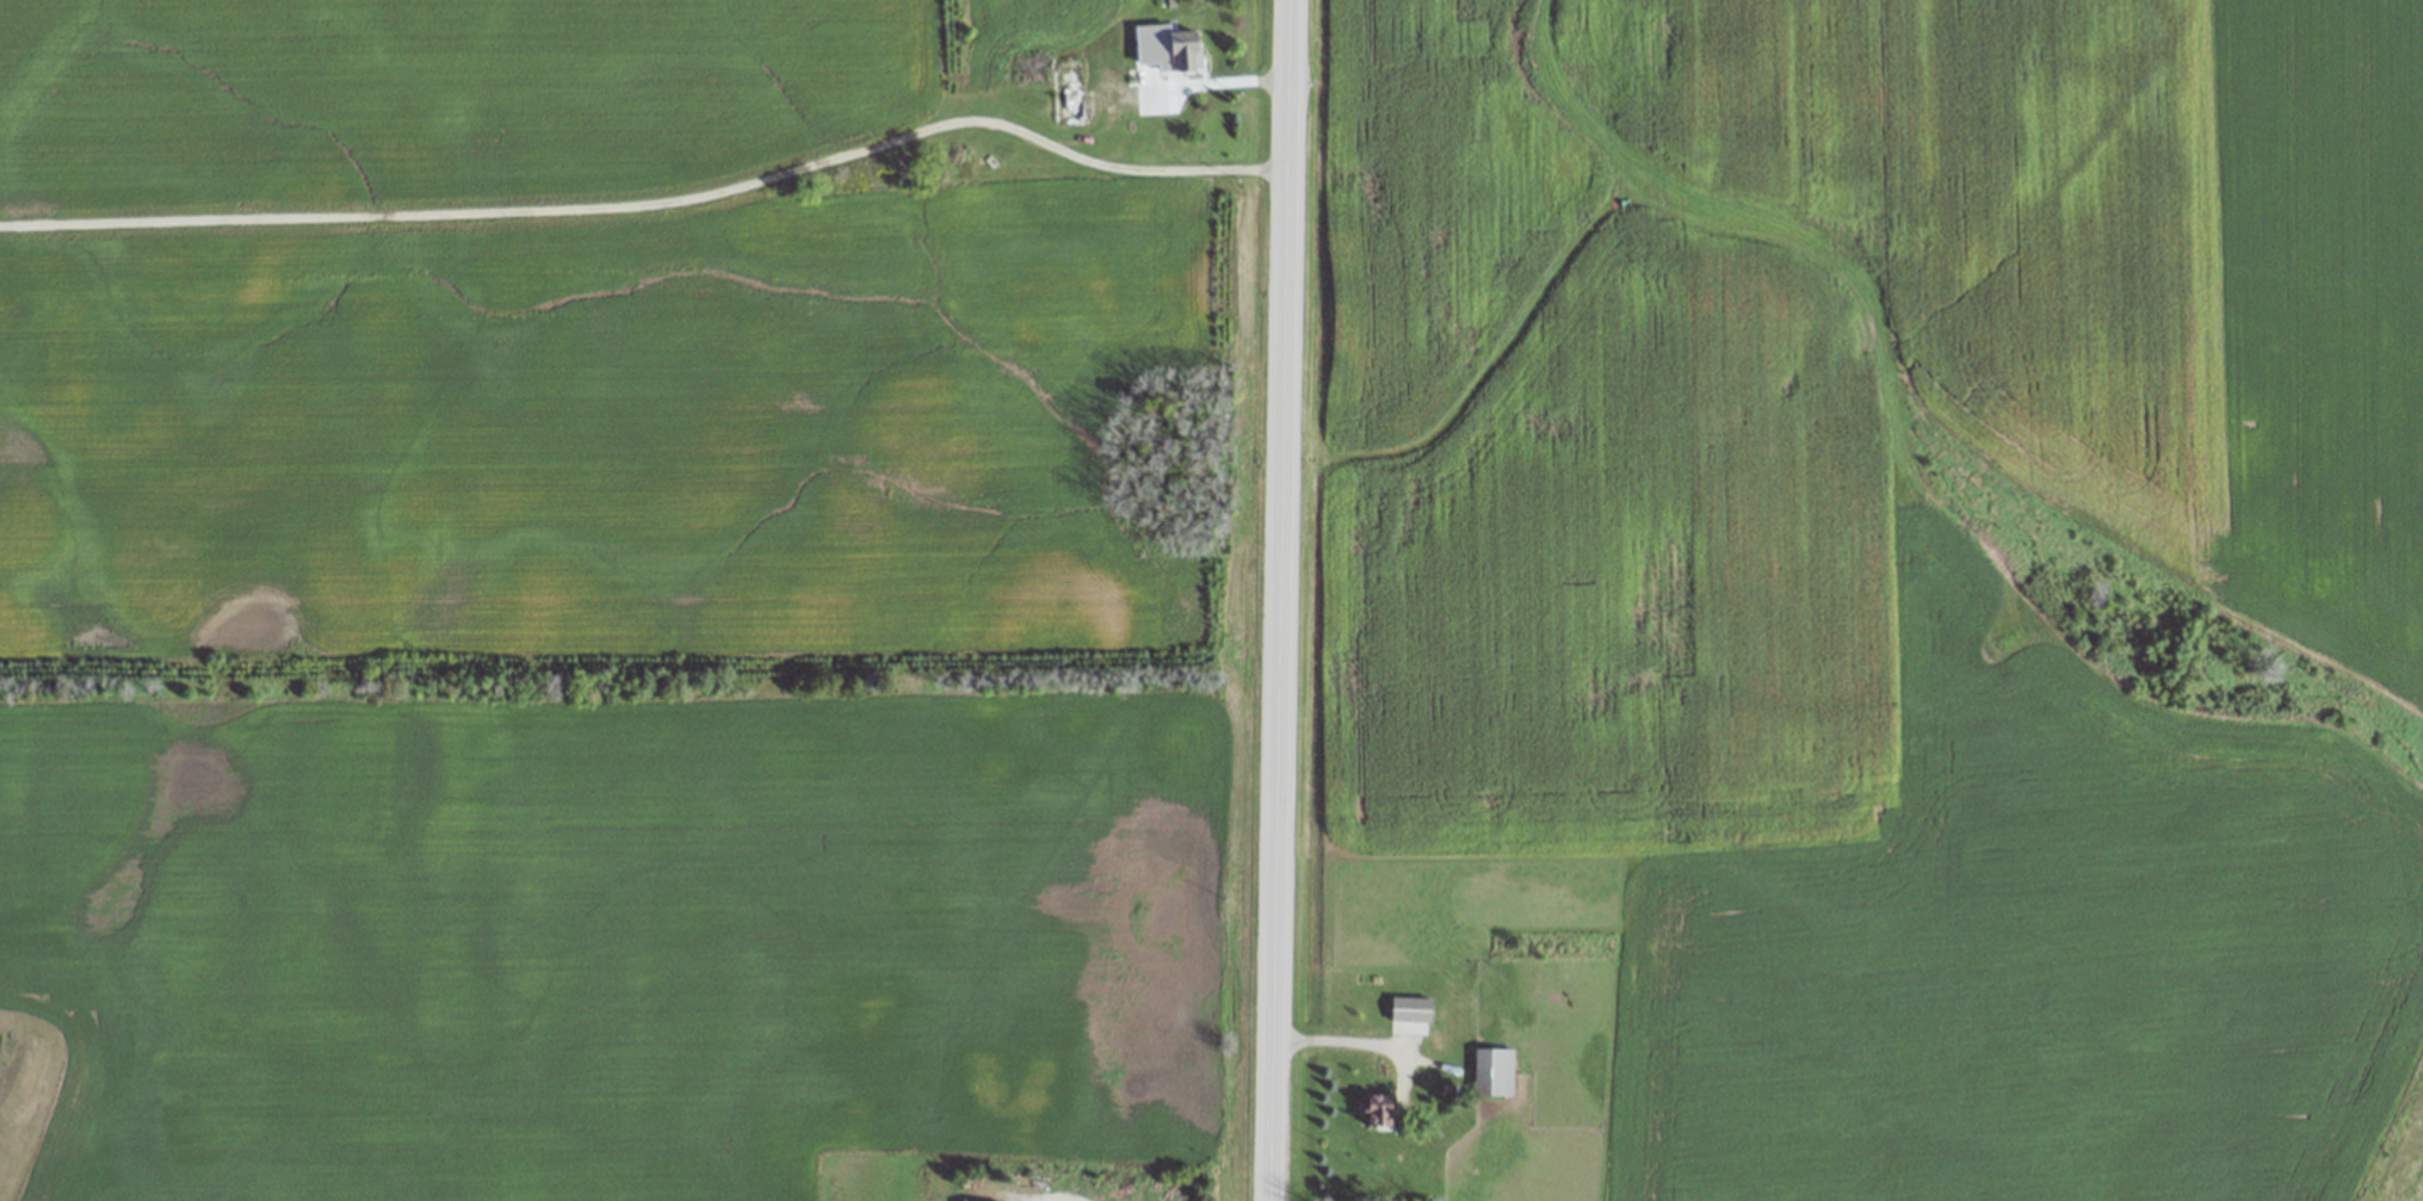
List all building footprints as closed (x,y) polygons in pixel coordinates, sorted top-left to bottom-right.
[(1137,25),(1137,66),(1159,65),(1160,72),(1201,71),(1200,30),(1170,31),(1170,25),(1137,25)] [(1089,121),(1085,57),(1054,59),(1057,123),(1089,121)] [(1420,995),(1402,995),(1402,1013),(1420,1013),(1420,995)] [(1513,1095),(1513,1047),(1475,1047),(1475,1095),(1513,1095)] [(1370,1125),(1393,1125),(1393,1095),(1370,1095),(1370,1125)]
